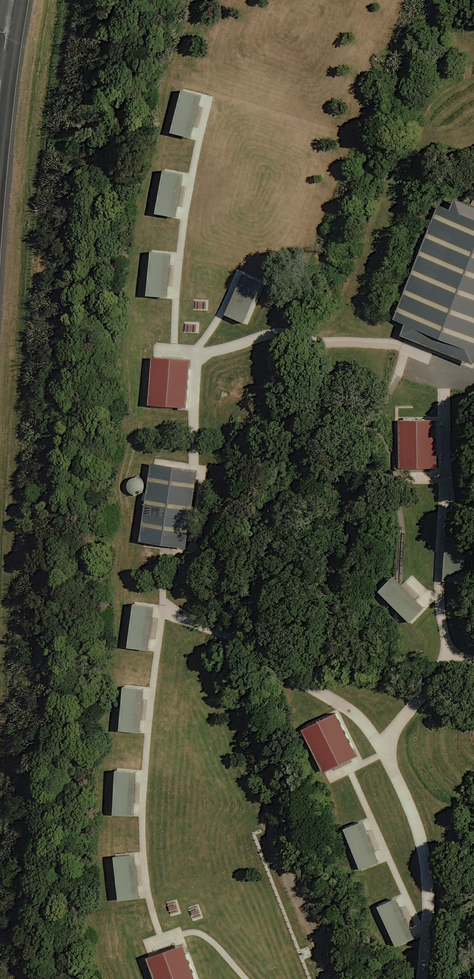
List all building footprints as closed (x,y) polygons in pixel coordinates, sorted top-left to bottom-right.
[(173,133),(194,139),(205,95),(184,90),(173,133)] [(157,214),(179,218),(187,174),(166,170),(157,214)] [(473,364),(473,205),(444,194),(395,320),(408,325),(403,336),(473,364)] [(170,297),(174,254),(153,252),(149,296),(170,297)] [(245,275),(228,315),(247,323),(265,283),(245,275)] [(155,357),(152,405),(190,408),(193,360),(155,357)] [(401,420),(402,469),(440,468),(440,420),(401,420)] [(154,464),(142,541),(167,545),(189,549),(200,470),(195,469),(154,464)] [(446,535),(443,579),(464,580),(468,536),(446,535)] [(427,608),(395,578),(381,593),(413,624),(427,608)] [(151,650),(156,607),(136,604),(129,648),(151,650)] [(143,732),(147,689),(126,687),(121,731),(143,732)] [(302,728),(323,771),(358,754),(336,711),(302,728)] [(137,816),(140,772),(119,771),(116,815),(137,816)] [(344,828),(361,868),(380,860),(364,819),(344,828)] [(116,858),(121,901),(142,899),(138,855),(116,858)] [(378,905),(396,945),(415,937),(397,896),(378,905)] [(156,978),(196,978),(184,943),(147,956),(156,978)]
